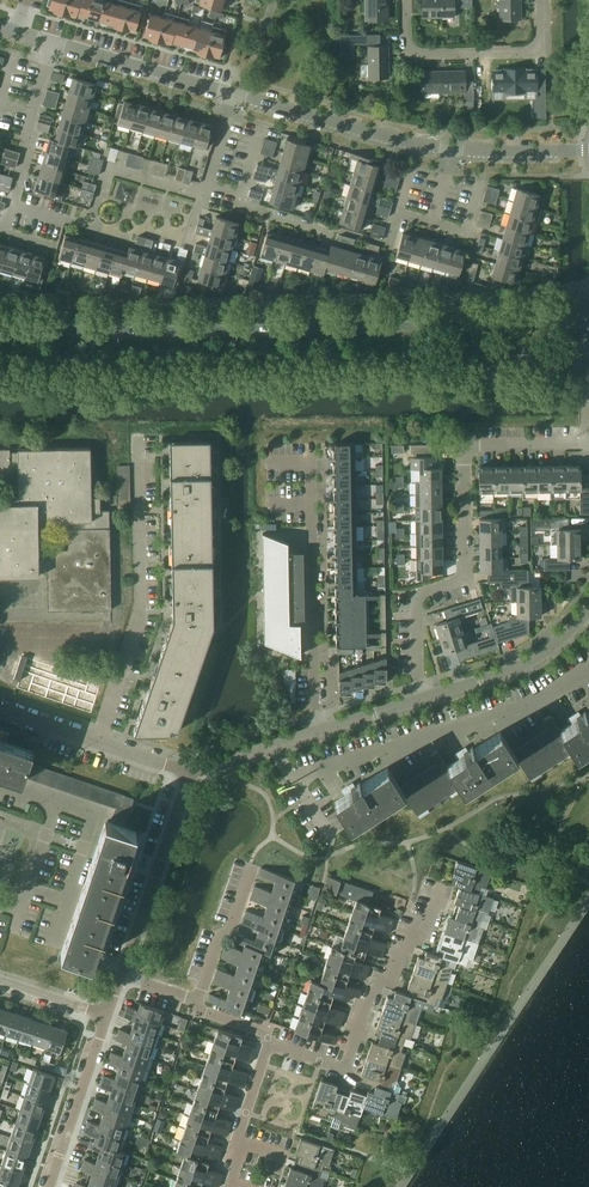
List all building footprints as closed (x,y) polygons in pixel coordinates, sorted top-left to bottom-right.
[(62,13),(66,0),(48,0),(47,5),(50,6),(49,9),(54,10),(62,13)] [(62,13),(71,15),(75,16),(79,0),(66,0),(62,13)] [(75,16),(76,14),(87,17),(92,0),(79,0),(75,16)] [(105,0),(92,0),(87,17),(99,20),(105,0)] [(117,0),(105,0),(99,20),(111,24),(117,0)] [(116,26),(122,28),(130,2),(123,0),(117,0),(111,24),(115,25),(114,25),(116,26)] [(225,0),(195,0),(195,1),(222,9),(225,0)] [(366,20),(388,20),(387,0),(366,0),(366,20)] [(423,13),(431,13),(431,16),(454,16),(454,7),(472,7),(472,3),(472,0),(423,0),(423,13)] [(500,19),(521,19),(521,0),(500,0),(500,19)] [(128,29),(130,30),(130,29),(135,31),(142,5),(130,2),(122,28),(128,29)] [(156,40),(157,40),(165,12),(163,17),(151,13),(144,36),(149,37),(149,38),(151,38),(156,40)] [(166,42),(170,43),(178,16),(165,12),(157,40),(158,40),(164,42),(166,43),(166,42)] [(171,41),(182,44),(189,19),(178,16),(170,43),(171,41)] [(190,19),(189,19),(182,44),(193,48),(193,50),(200,27),(189,24),(190,19)] [(200,27),(193,50),(197,51),(197,52),(199,52),(204,54),(205,54),(214,26),(213,26),(212,30),(200,27)] [(206,54),(212,56),(214,57),(214,56),(219,57),(219,55),(223,56),(226,45),(222,44),(226,30),(214,26),(205,54),(206,54)] [(380,35),(340,36),(340,60),(354,60),(354,45),(380,45),(380,35)] [(369,46),(369,77),(389,77),(388,46),(369,46)] [(492,80),(492,83),(492,91),(504,90),(504,94),(520,94),(520,90),(536,90),(536,118),(541,118),(546,118),(546,117),(545,72),(536,72),(536,70),(493,70),(494,80),(492,80)] [(50,79),(63,82),(65,75),(53,71),(50,79)] [(464,91),(465,119),(474,119),(474,81),(465,81),(465,71),(422,72),(422,92),(464,91)] [(73,77),(69,90),(93,97),(96,84),(73,77)] [(47,89),(45,96),(58,100),(60,93),(47,89)] [(69,90),(66,102),(89,109),(93,97),(69,90)] [(58,100),(45,96),(43,104),(55,108),(58,100)] [(114,122),(131,127),(138,104),(125,100),(123,104),(119,103),(114,122)] [(66,102),(62,115),(86,122),(89,109),(66,102)] [(131,127),(143,130),(150,107),(138,104),(131,127)] [(143,130),(156,134),(162,111),(150,107),(143,130)] [(156,134),(168,138),(175,114),(162,111),(156,134)] [(40,114),(38,121),(51,125),(53,117),(40,114)] [(168,138),(180,141),(187,118),(175,114),(168,138)] [(62,115),(59,127),(82,134),(86,122),(62,115)] [(180,141),(193,145),(200,121),(187,118),(180,141)] [(51,125),(38,121),(36,129),(48,132),(51,125)] [(200,121),(193,145),(210,150),(216,131),(211,130),(213,125),(200,121)] [(59,127),(55,140),(73,145),(73,146),(78,147),(82,134),(59,127)] [(50,138),(46,151),(70,157),(73,146),(73,145),(55,140),(50,138)] [(265,138),(263,145),(275,149),(277,142),(265,138)] [(283,151),(307,158),(310,145),(287,138),(283,151)] [(275,149),(263,145),(261,153),(273,156),(275,149)] [(18,159),(20,152),(0,146),(0,154),(18,159)] [(111,147),(107,159),(115,162),(119,149),(111,147)] [(46,151),(42,163),(66,170),(70,157),(46,151)] [(280,164),(303,170),(307,158),(283,151),(280,164)] [(125,165),(133,167),(136,155),(129,152),(125,165)] [(357,160),(354,172),(377,178),(381,165),(377,164),(378,160),(351,152),(350,158),(357,160)] [(4,163),(3,163),(16,167),(18,159),(0,154),(0,162),(4,163)] [(136,155),(133,167),(140,169),(144,157),(136,155)] [(91,156),(89,163),(102,167),(104,159),(91,156)] [(150,172),(158,174),(161,162),(154,159),(150,172)] [(161,162),(158,174),(165,176),(169,164),(161,162)] [(42,163),(39,176),(62,183),(66,170),(42,163)] [(102,167),(89,163),(87,171),(99,174),(102,167)] [(268,174),(276,176),(300,183),(303,170),(280,164),(278,169),(258,163),(256,170),(268,174)] [(175,179),(182,181),(186,169),(179,167),(175,179)] [(186,169),(182,181),(190,183),(194,171),(186,169)] [(266,181),(268,174),(256,170),(253,178),(266,181)] [(334,179),(336,172),(329,170),(327,177),(334,179)] [(354,172),(350,184),(374,191),(377,178),(354,172)] [(0,175),(0,181),(11,184),(13,177),(1,173),(0,175)] [(387,173),(385,180),(398,184),(400,177),(387,173)] [(34,179),(32,188),(35,189),(34,193),(61,200),(66,184),(62,183),(39,176),(38,180),(34,179)] [(276,176),(273,189),(296,195),(300,183),(276,176)] [(398,184),(385,180),(383,188),(396,192),(398,184)] [(0,181),(0,189),(9,192),(11,184),(0,181)] [(84,181),(82,188),(94,192),(97,184),(84,181)] [(350,184),(347,196),(370,203),(378,205),(391,209),(393,202),(372,196),(374,191),(350,184)] [(488,185),(485,193),(498,196),(500,189),(488,185)] [(94,192),(82,188),(80,196),(92,199),(94,192)] [(263,192),(251,188),(248,196),(261,199),(263,192)] [(517,188),(513,201),(537,207),(540,194),(517,188)] [(296,195),(273,189),(269,202),(292,208),(296,195)] [(498,196),(485,193),(483,200),(496,204),(498,196)] [(347,196),(343,209),(367,216),(370,203),(347,196)] [(537,207),(513,201),(510,213),(533,220),(538,221),(541,209),(537,207)] [(391,209),(378,205),(376,213),(389,217),(391,209)] [(367,216),(343,209),(339,222),(363,229),(367,216)] [(480,210),(478,218),(491,221),(493,214),(480,210)] [(510,213),(506,226),(529,232),(533,220),(510,213)] [(212,229),(236,236),(239,223),(216,216),(212,229)] [(491,221),(478,218),(476,225),(489,228),(491,221)] [(371,229),(370,235),(378,238),(380,233),(383,234),(385,227),(381,226),(373,223),(371,229)] [(209,242),(232,248),(236,236),(212,229),(203,226),(203,227),(197,225),(195,232),(210,237),(209,242)] [(506,226),(503,238),(526,245),(531,246),(534,234),(529,232),(506,226)] [(261,255),(274,259),(280,236),(267,232),(261,255)] [(396,256),(409,259),(416,236),(403,232),(396,256)] [(59,257),(72,261),(79,238),(66,234),(59,257)] [(124,270),(136,274),(146,237),(139,235),(135,248),(130,246),(128,252),(123,270),(124,270)] [(274,259),(286,262),(293,239),(280,236),(274,259)] [(409,259),(421,263),(428,240),(416,236),(409,259)] [(136,274),(148,277),(155,254),(148,252),(150,246),(152,246),(154,240),(146,237),(136,274)] [(72,261),(84,265),(91,241),(79,238),(72,261)] [(503,238),(499,250),(522,257),(526,245),(503,238)] [(286,262),(298,266),(305,243),(293,239),(286,262)] [(421,263),(434,267),(440,243),(428,240),(421,263)] [(84,265),(97,268),(103,245),(91,241),(84,265)] [(199,252),(205,254),(229,261),(232,248),(209,242),(207,247),(196,243),(194,251),(199,252)] [(298,266),(311,270),(317,246),(305,243),(298,266)] [(434,267),(446,270),(453,247),(440,243),(434,267)] [(325,268),(338,272),(344,248),(331,244),(330,250),(325,268)] [(97,268),(109,272),(116,248),(103,245),(97,268)] [(1,270),(13,273),(20,250),(7,246),(1,270)] [(324,273),(325,268),(330,250),(317,246),(311,270),(324,273)] [(453,247),(446,270),(459,274),(466,251),(453,247)] [(122,275),(124,270),(123,270),(128,252),(116,248),(109,272),(122,275)] [(338,272),(350,275),(357,252),(344,248),(338,272)] [(13,273),(26,277),(32,253),(20,250),(13,273)] [(499,250),(495,263),(519,270),(522,257),(499,250)] [(350,275),(362,279),(369,255),(357,252),(350,275)] [(32,253),(26,277),(39,280),(39,281),(43,282),(48,262),(44,261),(45,257),(32,253)] [(161,281),(168,257),(155,254),(148,277),(161,281)] [(205,254),(202,267),(225,273),(229,261),(205,254)] [(369,255),(362,279),(375,282),(382,259),(369,255)] [(168,257),(161,281),(174,284),(178,285),(183,266),(179,264),(180,261),(168,257)] [(519,270),(495,263),(492,276),(515,283),(519,270)] [(225,273),(202,267),(198,280),(221,286),(225,273)] [(471,270),(468,280),(473,282),(476,272),(471,270)] [(251,273),(248,286),(264,291),(266,286),(259,284),(261,276),(251,273)] [(185,285),(183,292),(190,294),(191,288),(191,287),(185,285)] [(117,292),(115,298),(129,298),(131,292),(118,288),(117,292)] [(132,289),(130,297),(137,297),(139,291),(132,289)] [(211,487),(211,475),(209,475),(209,467),(211,467),(211,455),(209,455),(209,447),(210,447),(210,440),(170,441),(170,448),(172,448),(172,456),(170,456),(171,533),(173,533),(173,536),(171,536),(172,549),(174,549),(174,557),(172,557),(172,569),(174,569),(174,577),(172,577),(173,618),(134,732),(177,731),(213,625),(213,612),(211,612),(211,608),(213,608),(213,596),(211,596),(211,588),(213,588),(212,556),(210,556),(210,548),(212,548),(212,535),(210,535),(210,532),(212,531),(212,520),(210,520),(209,509),(211,509),(211,495),(209,495),(209,487),(211,487)] [(335,449),(333,449),(333,458),(335,458),(355,457),(362,457),(362,451),(355,452),(355,443),(355,442),(335,443),(335,449)] [(411,457),(411,468),(436,467),(436,457),(416,457),(416,453),(431,452),(431,444),(411,444),(411,453),(413,453),(414,457),(411,457)] [(333,471),(336,471),(355,471),(355,457),(335,458),(336,463),(333,463),(333,471)] [(537,498),(551,498),(551,465),(537,466),(537,498)] [(551,498),(566,498),(565,465),(551,465),(551,498)] [(566,498),(580,498),(580,513),(588,513),(588,475),(580,475),(580,465),(565,465),(566,498)] [(495,499),(495,496),(494,496),(494,466),(479,467),(480,499),(495,499)] [(495,496),(508,495),(508,466),(494,466),(494,496),(495,496)] [(508,495),(522,495),(523,495),(522,466),(508,466),(508,495)] [(523,499),(537,498),(537,466),(522,466),(523,495),(522,495),(523,499)] [(420,468),(420,481),(441,480),(441,467),(436,467),(411,468),(420,468)] [(334,485),(336,485),(356,485),(355,471),(336,471),(336,476),(334,476),(334,485)] [(415,481),(415,494),(442,493),(441,480),(420,481),(415,481)] [(334,499),(336,499),(356,499),(356,485),(336,485),(336,490),(334,490),(334,499)] [(416,507),(420,507),(442,506),(442,493),(415,494),(416,507)] [(334,513),(336,513),(356,512),(356,499),(336,499),(336,504),(334,504),(334,513)] [(420,507),(421,519),(442,519),(442,506),(420,507)] [(334,527),(337,527),(356,526),(356,512),(336,513),(336,518),(334,518),(334,527)] [(569,517),(531,518),(531,530),(552,530),(552,544),(557,544),(581,543),(581,529),(570,529),(570,525),(569,525),(569,517)] [(506,518),(480,519),(480,532),(501,531),(506,531),(506,518)] [(416,520),(416,532),(442,532),(442,519),(421,519),(416,520)] [(335,540),(337,540),(357,540),(356,526),(337,527),(337,532),(334,532),(335,540)] [(480,532),(480,545),(502,544),(501,531),(480,532)] [(416,532),(416,545),(442,545),(442,532),(416,532)] [(281,647),(281,648),(301,655),(300,632),(300,631),(304,631),(305,631),(303,552),(288,552),(288,542),(263,533),(265,642),(281,647)] [(335,554),(337,554),(357,554),(357,540),(337,540),(337,545),(335,545),(335,554)] [(581,543),(557,544),(557,557),(544,558),(545,570),(570,569),(569,561),(566,561),(566,558),(581,558),(581,543)] [(480,545),(480,557),(502,557),(502,544),(480,545)] [(416,545),(416,558),(443,558),(442,545),(416,545)] [(335,568),(337,568),(357,568),(357,554),(337,554),(337,559),(335,559),(335,568)] [(488,582),(500,582),(507,582),(507,570),(502,570),(502,557),(480,557),(480,571),(488,571),(488,582)] [(443,558),(416,558),(417,572),(417,578),(417,579),(429,579),(428,571),(443,571),(443,558)] [(335,582),(338,582),(357,581),(357,568),(337,568),(337,573),(335,573),(335,582)] [(511,602),(517,601),(541,601),(540,586),(531,586),(531,581),(528,581),(528,569),(507,570),(507,582),(500,582),(500,588),(511,587),(511,602)] [(336,595),(338,595),(357,595),(357,594),(357,581),(338,582),(338,587),(335,587),(336,595)] [(357,595),(338,595),(338,599),(336,599),(336,608),(338,608),(338,611),(336,611),(336,621),(338,621),(338,624),(336,624),(336,633),(338,633),(339,636),(336,636),(337,646),(366,645),(365,594),(357,594),(357,595)] [(436,624),(440,638),(463,631),(459,618),(484,610),(480,598),(444,610),(446,618),(449,617),(450,620),(436,624)] [(492,626),(493,629),(497,642),(498,642),(529,632),(529,619),(526,619),(526,616),(541,616),(541,601),(517,601),(517,615),(509,615),(509,621),(492,626)] [(482,618),(480,621),(481,625),(488,623),(486,616),(482,618)] [(463,631),(440,638),(444,652),(454,649),(456,652),(457,652),(459,660),(499,647),(498,642),(497,642),(493,629),(488,630),(490,637),(467,644),(463,631)] [(386,656),(375,660),(375,682),(380,682),(387,682),(386,667),(386,656)] [(375,660),(363,664),(364,686),(368,686),(375,686),(375,682),(375,660)] [(363,664),(352,667),(352,690),(357,690),(364,690),(364,686),(363,664)] [(352,690),(352,667),(339,671),(339,678),(339,692),(339,693),(345,693),(346,693),(352,693),(352,690)] [(515,753),(514,753),(516,756),(530,778),(573,751),(576,755),(588,746),(588,711),(587,712),(586,710),(577,716),(579,720),(571,724),(571,723),(551,736),(548,731),(515,753)] [(544,718),(550,727),(556,723),(551,714),(544,718)] [(435,767),(402,788),(401,789),(403,791),(417,814),(460,786),(463,790),(516,756),(514,753),(515,753),(501,731),(474,748),(473,746),(464,752),(466,755),(459,760),(458,759),(438,771),(435,767)] [(24,776),(28,762),(31,753),(0,742),(0,771),(23,779),(24,776)] [(431,754),(437,762),(443,758),(438,750),(431,754)] [(35,764),(28,762),(24,776),(30,778),(35,764)] [(41,766),(35,764),(30,778),(36,780),(41,766)] [(41,766),(36,780),(42,783),(47,768),(41,766)] [(401,789),(402,788),(388,766),(361,783),(360,781),(351,787),(353,791),(346,795),(345,794),(334,801),(350,826),(403,791),(401,789)] [(42,783),(48,785),(53,771),(47,768),(42,783)] [(59,773),(53,771),(48,785),(54,787),(59,773)] [(65,775),(59,773),(54,787),(61,789),(65,775)] [(61,789),(67,791),(71,777),(65,775),(61,789)] [(78,779),(71,777),(67,791),(73,793),(78,779)] [(73,793),(79,795),(84,781),(78,779),(73,793)] [(90,783),(84,781),(79,795),(85,797),(90,783)] [(91,799),(96,785),(90,783),(85,797),(91,799)] [(97,801),(102,787),(96,785),(91,799),(97,801)] [(104,803),(108,789),(102,787),(97,801),(104,803)] [(108,789),(104,803),(110,805),(115,791),(108,789)] [(110,805),(116,807),(121,793),(115,791),(110,805)] [(121,793),(116,807),(129,812),(134,797),(121,793)] [(116,807),(113,814),(127,819),(129,812),(116,807)] [(113,814),(111,821),(124,826),(127,819),(113,814)] [(124,826),(111,821),(108,820),(63,951),(90,960),(120,869),(129,872),(137,850),(128,847),(134,829),(124,826)] [(455,885),(460,887),(460,886),(479,893),(481,886),(486,888),(491,871),(457,860),(452,876),(457,878),(455,885)] [(274,880),(272,885),(294,892),(299,880),(261,867),(258,874),(274,880)] [(323,889),(357,900),(357,899),(369,903),(373,891),(328,876),(323,889)] [(255,885),(252,892),(290,905),(294,892),(272,885),(271,890),(255,885)] [(460,904),(458,911),(481,919),(484,912),(488,914),(494,898),(479,893),(460,886),(460,887),(454,902),(460,904)] [(266,904),(264,909),(286,917),(290,905),(252,892),(250,899),(266,904)] [(357,900),(353,912),(393,925),(395,918),(379,913),(381,907),(369,903),(357,899),(357,900)] [(246,910),(244,916),(282,929),(286,917),(264,909),(262,915),(246,910)] [(450,916),(444,932),(478,943),(484,927),(479,926),(481,919),(458,911),(455,918),(450,916)] [(353,912),(348,924),(372,932),(374,927),(390,932),(393,925),(353,912)] [(258,929),(256,934),(278,941),(282,929),(244,916),(242,923),(258,929)] [(348,924),(344,936),(384,950),(387,943),(371,938),(372,932),(348,924)] [(310,930),(307,937),(315,939),(317,932),(310,930)] [(445,949),(442,956),(450,959),(466,965),(468,957),(473,959),(478,943),(444,932),(439,947),(445,949)] [(236,942),(243,944),(265,952),(265,951),(274,954),(278,941),(256,934),(254,939),(238,934),(236,942)] [(344,936),(340,948),(340,949),(356,954),(356,955),(364,957),(366,951),(382,957),(384,950),(344,936)] [(226,944),(224,951),(261,963),(265,952),(243,944),(242,950),(226,944)] [(332,946),(328,958),(368,972),(370,965),(354,960),(356,955),(356,954),(340,949),(340,948),(332,946)] [(419,956),(413,972),(447,983),(452,967),(448,966),(450,959),(442,956),(427,950),(424,957),(419,956)] [(237,963),(235,968),(257,976),(261,963),(224,951),(221,957),(237,963)] [(303,953),(300,962),(306,964),(307,961),(306,961),(308,955),(303,953)] [(328,958),(324,970),(348,979),(350,973),(366,979),(368,972),(328,958)] [(218,968),(215,975),(253,988),(257,976),(235,968),(234,974),(218,968)] [(324,970),(320,983),(351,994),(359,997),(362,989),(346,984),(348,979),(324,970)] [(414,989),(411,996),(419,999),(435,1005),(437,998),(442,999),(447,983),(413,972),(408,988),(414,989)] [(229,987),(227,993),(249,1000),(253,988),(215,975),(213,982),(229,987)] [(311,980),(307,993),(331,1001),(333,995),(349,1001),(351,994),(320,983),(311,980)] [(387,996),(382,1012),(416,1023),(421,1007),(417,1006),(419,999),(411,996),(395,991),(393,997),(387,996)] [(249,1000),(227,993),(225,998),(209,993),(207,1000),(245,1013),(249,1000)] [(307,993),(303,1005),(343,1018),(345,1011),(329,1006),(331,1001),(307,993)] [(127,1005),(125,1011),(161,1023),(165,1011),(141,1002),(138,1009),(127,1005)] [(303,1005),(299,1017),(323,1025),(325,1020),(341,1025),(343,1018),(303,1005)] [(5,1033),(13,1012),(0,1008),(0,1031),(5,1033)] [(135,1020),(133,1026),(157,1034),(161,1023),(125,1011),(123,1016),(135,1020)] [(5,1033),(19,1038),(26,1016),(13,1012),(5,1033)] [(382,1029),(380,1036),(404,1044),(411,1047),(413,1040),(411,1039),(416,1023),(382,1012),(377,1027),(382,1029)] [(19,1038),(32,1042),(39,1021),(26,1016),(19,1038)] [(323,1025),(299,1017),(295,1030),(335,1043),(337,1036),(321,1031),(323,1025)] [(32,1042),(46,1047),(53,1025),(39,1021),(32,1042)] [(53,1025),(46,1047),(61,1052),(68,1030),(53,1025)] [(119,1028),(117,1034),(153,1046),(157,1034),(133,1026),(131,1032),(119,1028)] [(218,1028),(214,1041),(254,1055),(256,1048),(240,1043),(242,1036),(218,1028)] [(127,1043),(125,1049),(149,1057),(153,1046),(117,1034),(116,1039),(127,1043)] [(372,1041),(367,1057),(401,1068),(406,1052),(402,1051),(404,1044),(380,1036),(378,1043),(372,1041)] [(214,1041),(210,1053),(234,1062),(236,1056),(252,1061),(254,1055),(214,1041)] [(0,1051),(0,1053),(8,1055),(10,1050),(9,1050),(11,1044),(7,1043),(5,1049),(1,1048),(0,1051)] [(111,1052),(110,1057),(146,1069),(149,1057),(125,1049),(123,1055),(111,1052)] [(210,1053),(206,1066),(246,1079),(248,1072),(232,1067),(234,1062),(210,1053)] [(119,1066),(117,1072),(142,1081),(146,1069),(110,1057),(108,1062),(119,1066)] [(365,1082),(376,1086),(376,1085),(389,1090),(389,1089),(398,1092),(400,1086),(397,1079),(401,1068),(367,1057),(361,1073),(367,1075),(365,1082)] [(43,1059),(41,1066),(66,1075),(68,1068),(43,1059)] [(206,1066),(201,1078),(226,1086),(227,1081),(243,1086),(246,1079),(206,1066)] [(34,1068),(29,1082),(50,1089),(55,1075),(34,1068)] [(104,1075),(102,1080),(138,1092),(142,1081),(117,1072),(115,1079),(104,1075)] [(201,1078),(197,1090),(237,1104),(240,1097),(224,1091),(226,1086),(201,1078)] [(328,1114),(334,1117),(342,1093),(336,1090),(337,1085),(321,1079),(310,1113),(326,1119),(328,1114)] [(111,1089),(109,1095),(134,1104),(138,1092),(102,1080),(100,1085),(111,1089)] [(29,1082),(24,1095),(46,1103),(50,1089),(29,1082)] [(368,1090),(367,1095),(363,1106),(363,1107),(397,1118),(402,1102),(397,1100),(400,1093),(398,1092),(389,1089),(389,1090),(376,1085),(376,1086),(374,1092),(368,1090)] [(342,1093),(334,1117),(331,1126),(338,1128),(339,1123),(356,1129),(363,1107),(363,1106),(367,1095),(351,1089),(349,1095),(342,1093)] [(197,1090),(193,1102),(217,1110),(219,1105),(235,1110),(237,1104),(197,1090)] [(24,1095),(20,1109),(41,1116),(46,1103),(24,1095)] [(96,1098),(94,1103),(130,1115),(134,1104),(109,1095),(107,1102),(96,1098)] [(193,1102),(189,1115),(229,1128),(231,1121),(216,1116),(217,1110),(193,1102)] [(104,1112),(101,1119),(126,1127),(130,1115),(94,1103),(92,1109),(104,1112)] [(20,1109),(15,1123),(37,1130),(41,1116),(20,1109)] [(189,1115),(185,1127),(209,1135),(211,1130),(227,1135),(229,1128),(189,1115)] [(88,1121),(86,1126),(122,1138),(126,1127),(101,1119),(99,1125),(88,1121)] [(15,1123),(11,1136),(32,1144),(37,1130),(15,1123)] [(96,1135),(94,1141),(94,1142),(118,1150),(122,1138),(86,1126),(84,1132),(96,1135)] [(185,1127),(181,1139),(221,1153),(223,1146),(207,1140),(209,1135),(185,1127)] [(139,1135),(136,1142),(148,1146),(150,1139),(139,1135)] [(11,1136),(6,1150),(28,1157),(32,1144),(11,1136)] [(301,1155),(299,1162),(322,1170),(325,1163),(329,1165),(335,1148),(301,1137),(295,1153),(301,1155)] [(177,1152),(185,1155),(185,1154),(201,1160),(201,1159),(203,1154),(219,1159),(221,1153),(181,1139),(177,1152)] [(100,1150),(98,1156),(122,1165),(127,1152),(118,1150),(94,1142),(94,1141),(91,1140),(89,1146),(100,1150)] [(6,1150),(2,1164),(23,1171),(28,1157),(6,1150)] [(185,1155),(181,1167),(221,1180),(223,1173),(207,1168),(209,1162),(201,1159),(201,1160),(185,1154),(185,1155)] [(84,1159),(83,1164),(119,1176),(122,1165),(98,1156),(96,1162),(84,1159)] [(285,1183),(299,1186),(322,1186),(325,1178),(320,1177),(322,1170),(299,1162),(296,1168),(291,1167),(285,1183)] [(0,1168),(0,1178),(18,1184),(23,1171),(2,1164),(0,1168)] [(90,1179),(112,1186),(115,1186),(119,1176),(83,1164),(81,1169),(92,1173),(90,1179)] [(177,1179),(201,1186),(203,1182),(218,1186),(221,1180),(181,1167),(177,1179)] [(18,1184),(0,1178),(0,1186),(18,1186),(18,1184)] [(174,1186),(201,1186),(177,1179),(174,1186)]
